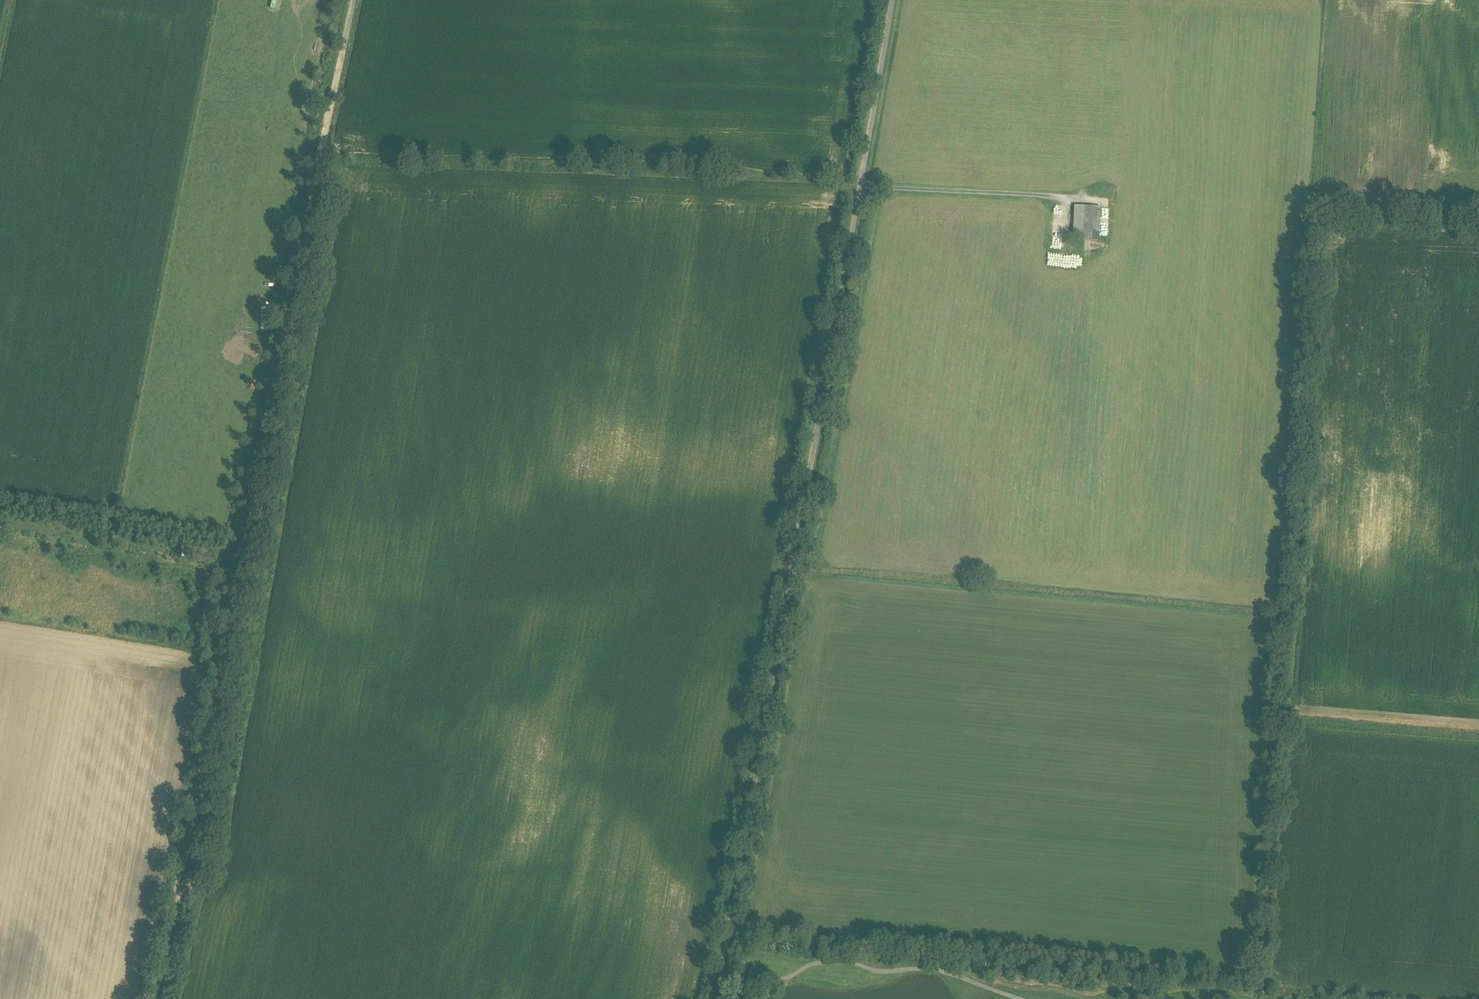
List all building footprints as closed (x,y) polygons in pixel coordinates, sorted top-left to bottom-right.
[(1101,208),(1076,207),(1074,240),(1099,242),(1101,208)]
